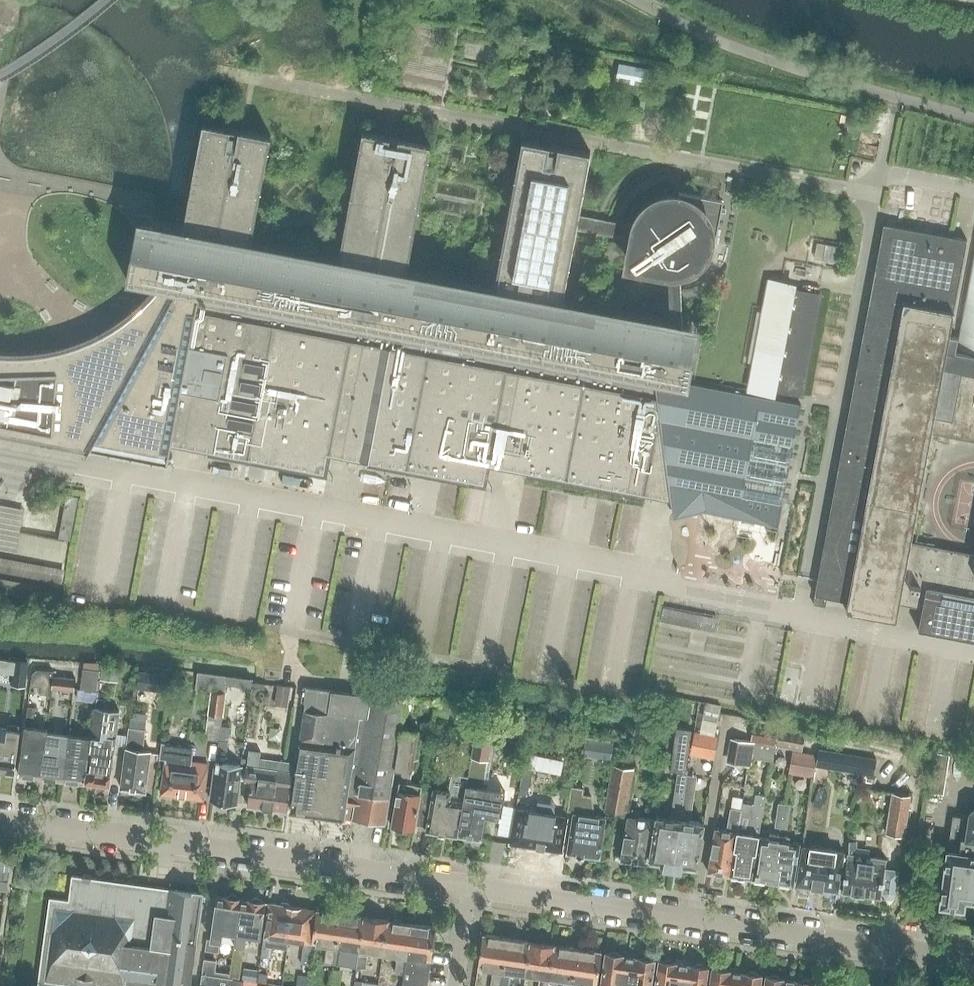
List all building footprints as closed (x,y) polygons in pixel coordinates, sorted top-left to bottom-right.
[(652,69),(619,63),(616,82),(648,88),(652,69)] [(544,143),(522,139),(494,288),(407,272),(431,144),(363,131),(338,259),(251,243),(271,136),(211,124),(203,123),(188,201),(183,230),(152,224),(147,250),(135,247),(137,238),(134,238),(126,280),(157,286),(147,297),(142,302),(138,306),(133,310),(129,314),(124,317),(119,321),(114,324),(109,328),(103,331),(98,333),(93,336),(87,339),(81,341),(76,343),(70,345),(64,347),(58,348),(52,349),(46,351),(40,352),(34,352),(28,353),(22,353),(16,353),(10,353),(3,353),(0,352),(0,435),(88,452),(86,455),(87,456),(89,452),(173,468),(174,467),(167,466),(171,445),(205,451),(205,454),(333,478),(333,477),(327,476),(331,456),(364,462),(364,464),(492,488),(487,487),(490,466),(524,472),(523,475),(645,497),(672,503),(668,474),(655,379),(674,377),(677,384),(688,386),(689,384),(696,344),(684,342),(688,325),(562,301),(576,229),(628,239),(622,270),(668,278),(675,279),(682,278),(689,275),(696,271),(703,267),(709,259),(713,251),(715,247),(723,201),(683,193),(674,192),(665,193),(655,196),(647,201),(640,207),(635,214),(631,224),(579,214),(590,152),(558,146),(544,143)] [(967,240),(884,224),(883,225),(884,225),(839,466),(815,594),(815,595),(813,604),(825,606),(827,597),(848,601),(847,609),(846,609),(846,610),(896,620),(899,601),(923,605),(918,630),(919,630),(919,629),(973,639),(973,563),(908,551),(930,431),(973,440),(973,258),(959,337),(949,335),(966,241),(967,241),(967,240)] [(813,258),(838,261),(840,238),(816,236),(813,258)] [(773,387),(800,392),(818,297),(791,292),(792,284),(772,281),(751,391),(772,395),(773,387)] [(700,480),(704,511),(778,525),(782,503),(801,404),(750,395),(689,384),(688,386),(677,384),(674,377),(655,379),(668,474),(671,475),(671,478),(673,481),(676,483),(679,484),(682,483),(685,481),(686,478),(700,480)] [(673,513),(704,511),(700,480),(686,478),(685,481),(682,483),(679,484),(676,483),(673,481),(671,478),(671,475),(668,474),(672,503),(673,513)] [(58,538),(70,541),(78,497),(67,495),(58,538)] [(666,604),(665,619),(708,620),(708,605),(666,604)] [(13,673),(11,686),(26,688),(29,662),(14,660),(14,661),(0,660),(0,672),(13,673)] [(106,667),(100,666),(99,679),(118,681),(119,668),(106,667)] [(51,686),(53,670),(36,668),(31,672),(30,684),(40,685),(51,686)] [(83,668),(80,690),(97,692),(100,670),(83,668)] [(136,688),(144,690),(147,671),(138,669),(136,688)] [(53,676),(52,690),(74,692),(76,678),(53,676)] [(250,687),(250,681),(251,678),(239,676),(238,681),(237,686),(250,687)] [(278,685),(275,705),(288,707),(291,687),(280,685),(278,685)] [(292,802),(291,812),(344,819),(346,805),(354,806),(371,695),(331,691),(303,688),(302,698),(301,702),(304,702),(303,710),(299,741),(300,741),(292,802)] [(221,726),(226,693),(211,691),(205,739),(219,741),(221,726)] [(354,806),(352,819),(385,824),(387,814),(394,770),(401,728),(406,699),(372,695),(371,695),(354,806)] [(106,783),(109,784),(119,711),(103,708),(104,700),(97,699),(96,707),(95,707),(91,737),(87,763),(85,780),(95,781),(97,785),(103,785),(106,783)] [(20,764),(18,774),(40,777),(45,739),(47,739),(48,728),(33,726),(35,707),(28,706),(26,725),(25,725),(24,736),(23,736),(20,764)] [(130,718),(129,727),(134,728),(139,728),(145,729),(146,720),(130,718)] [(779,726),(771,724),(754,722),(751,741),(756,742),(753,757),(773,761),(779,726)] [(0,728),(0,772),(14,773),(20,725),(7,724),(6,729),(0,728)] [(494,728),(478,725),(477,725),(470,758),(487,761),(494,728)] [(219,741),(211,801),(236,804),(239,780),(241,765),(225,763),(230,727),(221,726),(219,741)] [(122,778),(121,788),(145,791),(151,751),(142,750),(145,729),(139,728),(134,728),(129,727),(122,778)] [(686,773),(692,729),(675,727),(670,770),(678,771),(686,773)] [(803,748),(806,732),(780,727),(777,743),(803,748)] [(399,781),(392,826),(400,827),(403,830),(408,831),(411,829),(414,829),(415,827),(419,804),(421,787),(422,785),(409,783),(411,772),(418,731),(401,728),(394,770),(401,771),(399,781)] [(694,731),(691,748),(716,753),(719,735),(716,735),(701,732),(694,731)] [(85,780),(87,763),(91,737),(68,734),(67,741),(62,780),(84,783),(85,780)] [(751,741),(730,738),(726,763),(751,767),(753,757),(756,742),(751,741)] [(45,739),(40,777),(62,780),(67,741),(47,739),(45,739)] [(165,759),(161,794),(203,800),(208,764),(192,762),(194,747),(161,742),(159,757),(165,758),(165,759)] [(602,742),(599,758),(610,759),(613,743),(602,742)] [(845,769),(848,752),(819,748),(816,764),(845,769)] [(287,811),(287,810),(292,771),(291,771),(292,762),(260,758),(261,751),(248,749),(247,760),(242,759),(241,765),(239,780),(251,781),(248,805),(248,806),(287,811)] [(813,775),(817,755),(793,750),(789,770),(813,775)] [(502,805),(505,791),(490,788),(478,786),(479,782),(484,782),(487,761),(470,758),(466,779),(465,784),(465,787),(457,836),(481,840),(482,830),(484,818),(500,821),(502,805)] [(626,813),(634,767),(613,763),(605,809),(626,813)] [(523,768),(519,788),(530,790),(533,770),(523,768)] [(671,818),(657,815),(655,815),(655,819),(648,859),(649,860),(665,862),(665,866),(671,867),(679,819),(686,780),(687,773),(686,773),(678,771),(671,818)] [(430,805),(426,829),(425,830),(426,831),(456,836),(457,836),(465,787),(465,784),(466,779),(451,776),(448,791),(433,789),(432,789),(430,805)] [(681,864),(697,866),(704,823),(694,821),(690,821),(694,797),(693,797),(695,781),(686,780),(679,819),(671,867),(680,868),(681,864)] [(584,794),(585,788),(571,786),(567,810),(573,811),(567,852),(576,854),(576,855),(584,856),(584,855),(600,857),(601,847),(606,817),(596,815),(592,796),(584,794)] [(419,804),(415,827),(426,829),(430,805),(432,789),(421,787),(419,804)] [(910,795),(893,792),(891,802),(886,834),(894,835),(904,836),(910,795)] [(758,837),(759,835),(760,835),(765,794),(756,793),(754,803),(742,802),(741,809),(738,832),(736,832),(730,875),(752,878),(753,869),(758,837)] [(562,852),(564,842),(568,817),(553,814),(555,803),(536,800),(535,811),(516,808),(510,843),(562,852)] [(778,803),(777,815),(788,817),(790,804),(778,803)] [(708,872),(730,875),(736,832),(738,832),(741,809),(731,807),(727,830),(715,828),(708,872)] [(648,859),(655,819),(639,816),(640,810),(632,808),(631,815),(628,815),(622,850),(621,860),(648,864),(649,860),(648,859)] [(970,812),(969,818),(953,815),(948,850),(947,850),(940,905),(964,908),(965,899),(973,900),(973,808),(970,812)] [(777,815),(775,826),(787,828),(788,817),(777,815)] [(769,839),(758,837),(753,869),(752,878),(772,881),(780,834),(770,833),(769,839)] [(772,881),(791,884),(793,884),(794,874),(799,843),(789,841),(790,836),(780,834),(772,881)] [(844,851),(802,845),(796,885),(838,892),(839,881),(844,851)] [(848,853),(843,881),(842,891),(848,892),(878,897),(880,898),(880,897),(881,896),(893,898),(895,888),(897,873),(884,872),(886,858),(867,855),(848,853)] [(8,872),(9,872),(11,860),(0,858),(0,870),(8,872)] [(7,882),(9,872),(8,872),(0,870),(0,881),(7,882)] [(38,985),(188,985),(201,892),(171,888),(172,878),(171,878),(170,888),(169,891),(153,889),(153,885),(92,877),(92,873),(84,872),(83,876),(72,875),(69,896),(42,892),(42,893),(50,894),(38,985)] [(207,939),(205,950),(217,952),(219,942),(221,942),(223,932),(234,934),(233,944),(234,944),(241,899),(239,898),(236,895),(231,894),(228,897),(224,896),(224,897),(217,896),(211,939),(207,939)] [(233,978),(239,979),(244,945),(245,946),(246,936),(260,938),(265,902),(262,902),(260,898),(254,897),(251,900),(248,899),(247,900),(242,899),(241,899),(234,944),(230,972),(229,977),(233,978)] [(269,903),(268,912),(264,937),(261,956),(271,958),(274,938),(288,940),(293,906),(292,906),(293,904),(277,902),(277,904),(269,903)] [(300,963),(308,965),(312,943),(315,919),(316,910),(293,906),(288,940),(303,943),(300,963)] [(333,964),(340,913),(316,910),(315,919),(312,943),(316,943),(315,944),(331,946),(331,949),(326,948),(324,962),(326,963),(332,964),(333,964)] [(340,913),(333,964),(356,967),(359,950),(364,917),(340,913)] [(368,951),(383,954),(388,920),(364,917),(359,950),(356,967),(365,968),(368,951)] [(388,920),(383,954),(397,955),(394,973),(403,974),(411,923),(388,920)] [(435,931),(434,931),(432,927),(432,926),(431,926),(431,924),(418,922),(418,924),(411,923),(403,974),(402,985),(427,985),(435,931)] [(478,967),(493,969),(490,985),(500,985),(507,937),(483,934),(478,967)] [(526,973),(530,941),(507,937),(500,985),(509,985),(511,971),(526,973)] [(539,985),(548,985),(549,977),(554,944),(530,941),(526,973),(540,976),(539,985)] [(563,985),(572,985),(578,948),(554,944),(549,977),(564,979),(563,985)] [(600,961),(601,951),(578,948),(572,985),(581,985),(582,982),(597,984),(600,961)] [(604,962),(600,985),(625,985),(630,956),(620,954),(617,951),(612,950),(609,952),(605,952),(604,962)] [(653,969),(655,959),(651,959),(649,956),(644,955),(640,957),(630,956),(625,985),(651,985),(653,969)] [(215,970),(217,960),(204,958),(202,974),(229,977),(230,972),(215,970)] [(657,970),(655,985),(680,985),(683,963),(673,962),(670,959),(666,958),(662,960),(659,960),(657,970)] [(708,967),(705,967),(702,964),(698,963),(694,965),(683,963),(680,985),(705,985),(708,967)] [(711,978),(710,985),(735,985),(737,971),(727,970),(724,967),(719,966),(716,968),(712,968),(711,978)] [(244,968),(243,979),(244,979),(254,981),(257,981),(257,980),(258,973),(258,970),(244,968)] [(735,985),(760,985),(762,975),(758,974),(755,971),(751,971),(747,973),(737,971),(735,985)] [(258,973),(257,980),(266,982),(267,974),(258,973)] [(233,978),(229,977),(202,974),(200,985),(231,985),(233,978)] [(296,985),(306,985),(308,976),(298,974),(296,985)] [(790,979),(780,978),(777,975),(773,974),(770,976),(766,976),(764,985),(789,985),(790,979)] [(239,979),(233,978),(231,985),(243,985),(244,979),(243,979),(239,979)]
